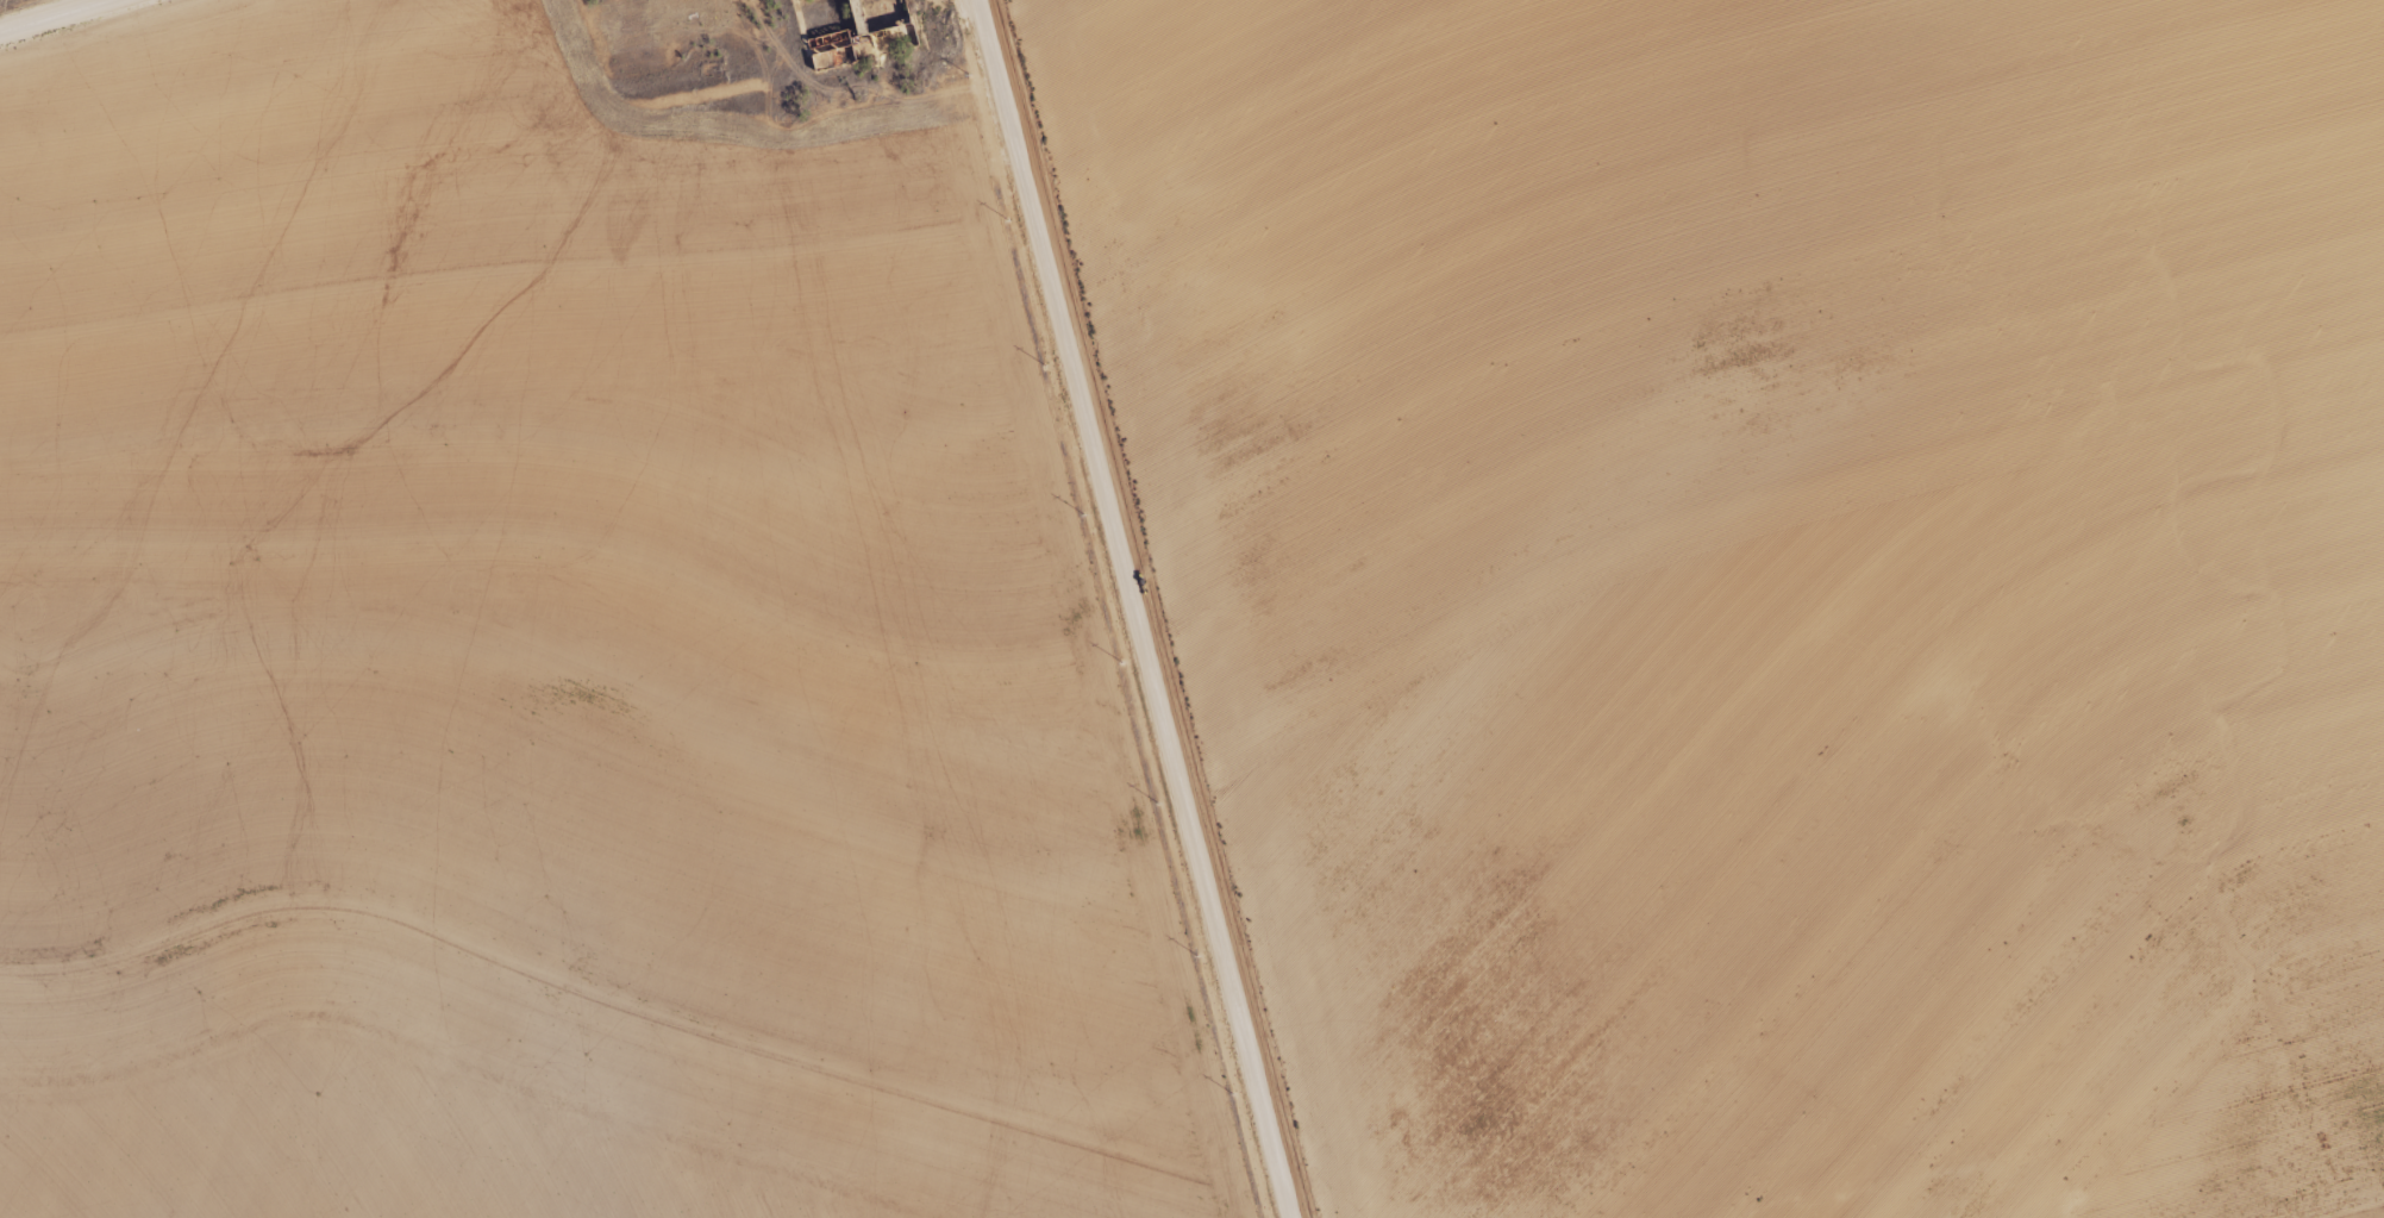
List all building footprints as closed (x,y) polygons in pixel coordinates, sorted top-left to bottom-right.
[(808,57),(846,48),(844,40),(892,28),(895,40),(884,43),(886,51),(912,45),(901,0),(794,0),(808,57)]
